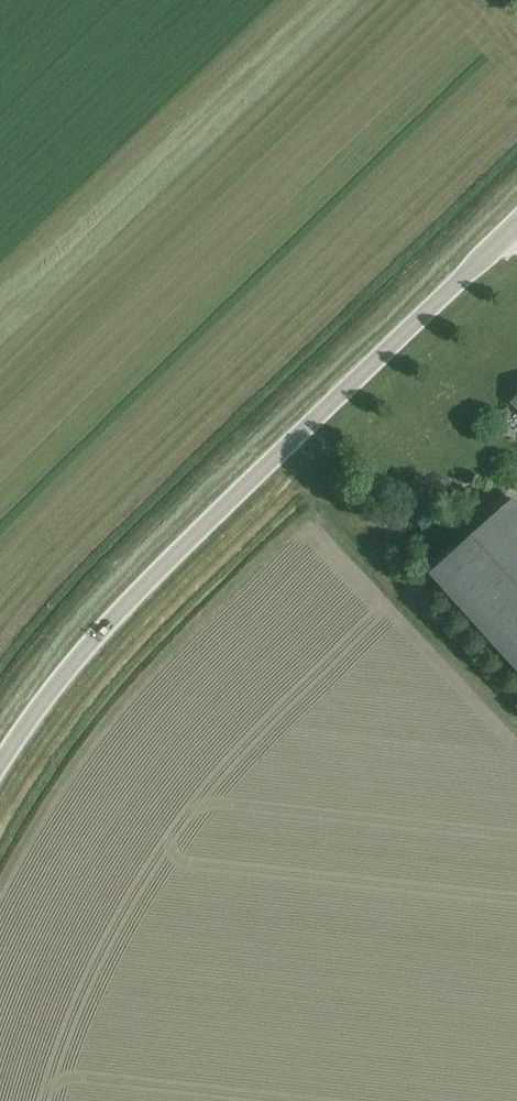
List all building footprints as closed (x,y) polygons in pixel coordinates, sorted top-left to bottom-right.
[(432,570),(516,665),(516,502),(513,498),(432,570)]
